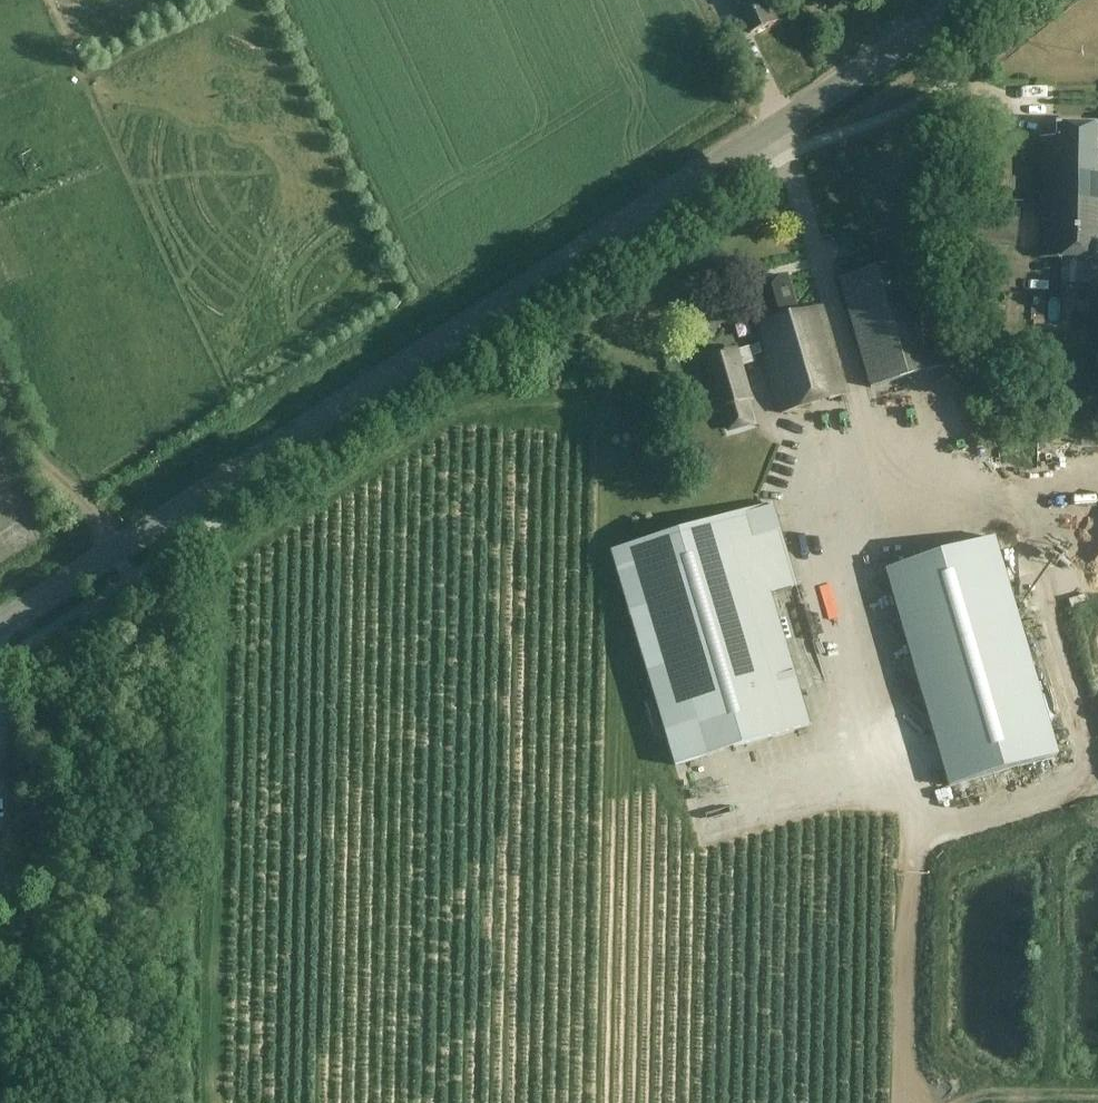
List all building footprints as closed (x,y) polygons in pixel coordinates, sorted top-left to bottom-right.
[(739,19),(743,17),(751,34),(777,22),(767,0),(730,0),(739,19)] [(1097,204),(1097,126),(1057,125),(1057,138),(1041,138),(1040,202),(1097,204)] [(1040,202),(1039,259),(1097,260),(1097,204),(1040,202)] [(944,367),(912,258),(839,280),(871,389),(944,367)] [(797,315),(786,277),(752,287),(759,310),(755,311),(759,325),(756,326),(781,414),(847,395),(822,308),(797,315)] [(750,401),(743,379),(741,370),(735,349),(705,358),(720,409),(750,401)] [(798,588),(773,505),(611,553),(674,768),(811,727),(772,595),(798,588)] [(993,542),(886,574),(949,785),(1056,753),(993,542)]
